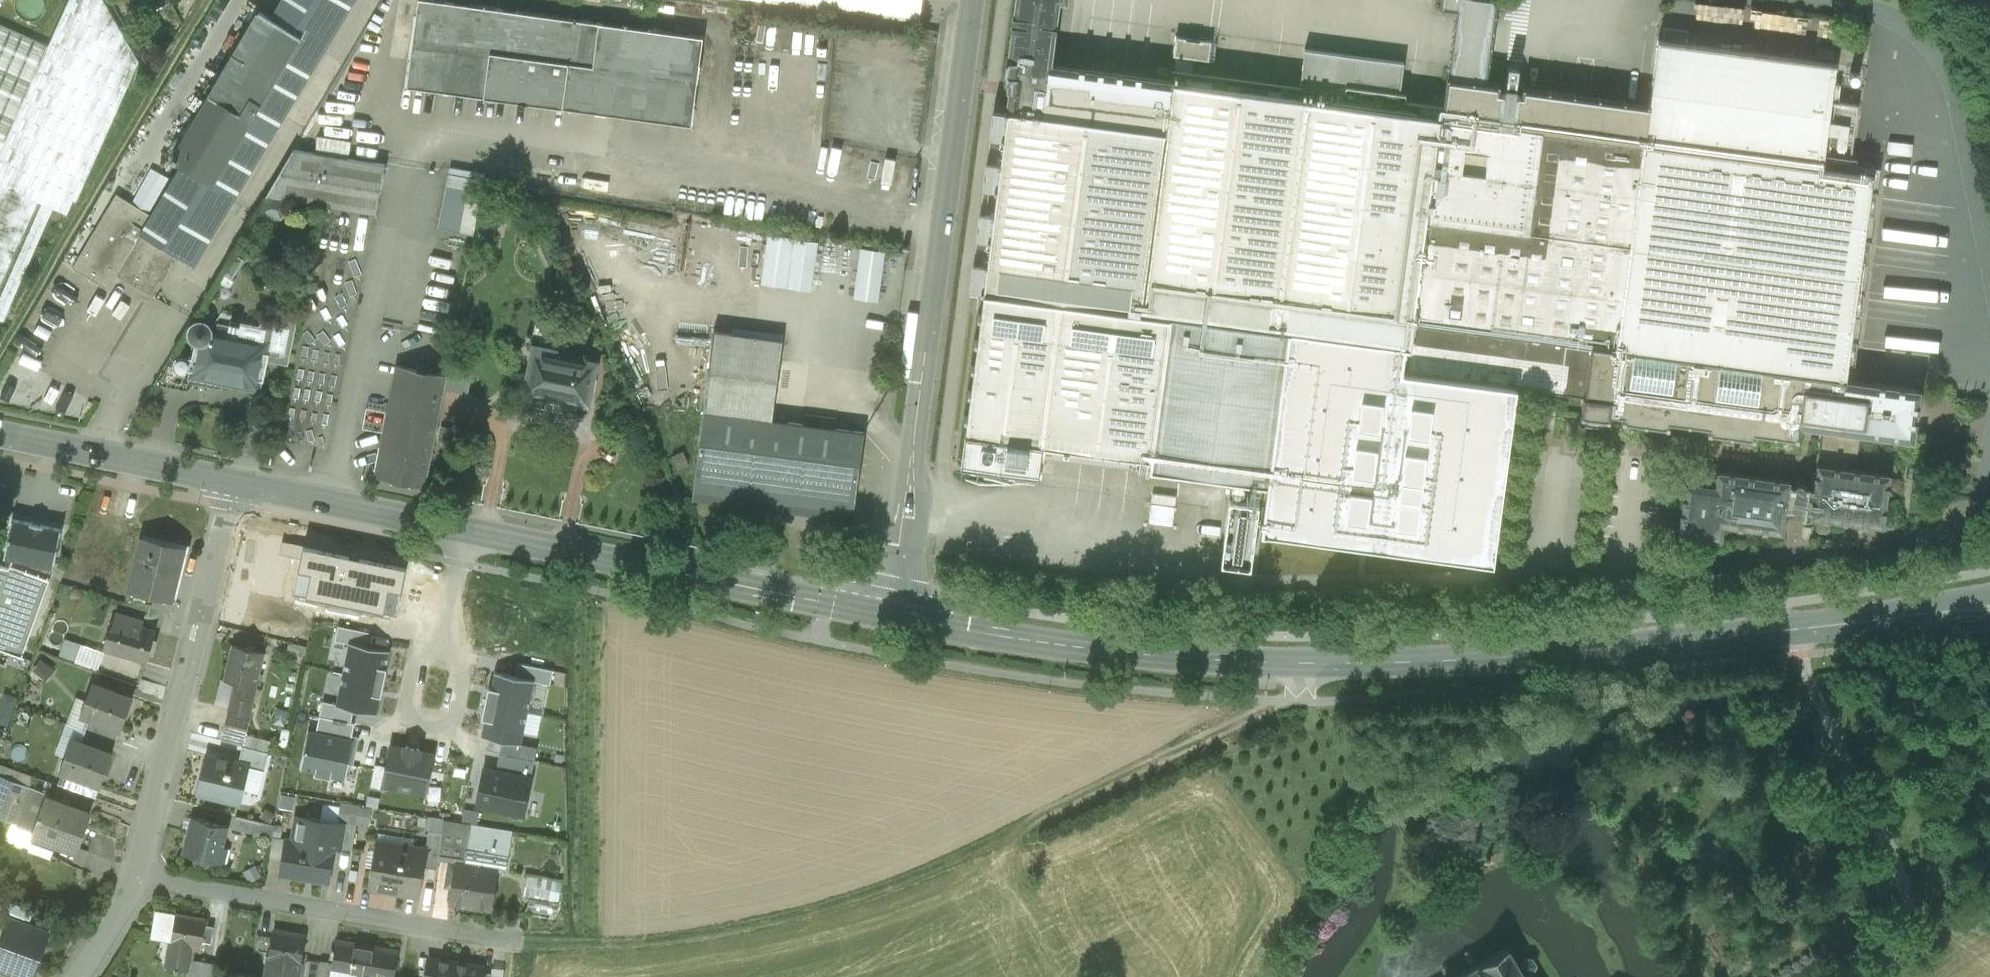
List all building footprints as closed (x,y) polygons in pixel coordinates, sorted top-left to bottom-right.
[(0,154),(0,176),(59,202),(130,44),(104,0),(69,0),(49,45),(0,154)] [(271,17),(302,36),(324,49),(353,0),(281,0),(271,17)] [(422,0),(418,0),(407,87),(689,127),(701,37),(422,0)] [(920,19),(922,0),(772,0),(920,19)] [(1057,66),(1058,60),(1051,59),(1059,0),(1016,0),(1008,58),(1010,60),(1006,63),(1005,72),(1006,74),(1005,74),(1004,84),(1009,90),(1008,91),(1009,91),(1007,111),(1164,132),(1171,82),(1171,81),(1057,66)] [(1438,8),(1456,10),(1495,15),(1497,0),(1439,0),(1438,8)] [(1495,15),(1456,10),(1447,77),(1486,82),(1495,15)] [(259,11),(210,94),(171,159),(181,165),(213,184),(302,36),(271,17),(259,11)] [(49,45),(0,24),(0,154),(49,45)] [(302,36),(213,184),(234,197),(324,49),(302,36)] [(1836,63),(1658,39),(1649,104),(1644,143),(1821,167),(1836,63)] [(1174,55),(1199,55),(1199,42),(1174,41),(1174,55)] [(38,202),(43,204),(53,208),(69,216),(139,60),(130,44),(59,202),(0,176),(0,185),(38,202)] [(1222,52),(1220,73),(1244,76),(1247,54),(1222,52)] [(1326,93),(1325,102),(1287,97),(1288,88),(1273,86),(1272,95),(1260,94),(1261,84),(1246,82),(1245,92),(1233,90),(1234,81),(1219,79),(1218,88),(1206,86),(1207,77),(1192,76),(1191,85),(1189,84),(1192,59),(1177,57),(1175,69),(1178,70),(1176,83),(1171,82),(1164,132),(1141,313),(1170,317),(1288,332),(1409,347),(1409,348),(1411,349),(1414,322),(1428,219),(1441,118),(1421,115),(1423,105),(1407,103),(1406,113),(1394,111),(1395,101),(1380,99),(1379,109),(1367,108),(1368,98),(1353,96),(1352,106),(1340,104),(1342,94),(1326,93)] [(1572,97),(1524,91),(1525,87),(1522,87),(1521,93),(1520,93),(1515,88),(1505,86),(1500,91),(1499,90),(1499,84),(1486,82),(1447,77),(1441,118),(1644,143),(1649,104),(1623,100),(1622,104),(1575,98),(1575,94),(1573,93),(1572,97)] [(1858,105),(1836,102),(1834,122),(1856,124),(1858,105)] [(1007,111),(1004,111),(1004,112),(993,111),(989,137),(1001,139),(1001,140),(1003,140),(1001,162),(998,162),(998,163),(986,161),(982,188),(994,190),(994,191),(997,191),(994,213),(991,213),(991,214),(979,212),(976,239),(987,240),(987,241),(990,242),(987,264),(984,263),(984,264),(972,263),(969,290),(981,291),(981,292),(984,293),(981,315),(978,314),(977,318),(980,318),(977,340),(974,340),(974,343),(977,344),(974,365),(971,365),(970,369),(974,369),(971,391),(968,390),(967,394),(970,394),(967,416),(964,416),(964,419),(967,420),(965,435),(1042,446),(1041,453),(1135,465),(1135,468),(1149,469),(1151,469),(1151,467),(1150,467),(1170,317),(1141,313),(1164,132),(1007,111)] [(1644,143),(1441,118),(1428,219),(1528,232),(1631,246),(1644,143)] [(1856,124),(1834,122),(1829,158),(1851,161),(1856,124)] [(1821,167),(1644,143),(1631,246),(1859,276),(1872,174),(1821,167)] [(386,164),(294,149),(266,196),(292,200),(376,213),(386,164)] [(213,184),(181,165),(151,215),(140,234),(141,234),(174,254),(175,254),(194,265),(234,197),(213,184)] [(484,173),(450,167),(449,174),(483,179),(484,173)] [(483,179),(449,174),(438,228),(472,235),(483,179)] [(0,185),(0,287),(38,202),(0,185)] [(117,194),(73,267),(107,288),(116,274),(117,274),(141,234),(140,234),(151,215),(117,194)] [(292,200),(266,196),(253,220),(264,225),(270,217),(283,218),(292,200)] [(43,204),(0,298),(0,322),(1,322),(53,208),(43,204)] [(1528,232),(1428,219),(1414,322),(1514,335),(1528,232)] [(1631,246),(1528,232),(1514,335),(1507,386),(1507,388),(1509,388),(1509,386),(1583,396),(1583,395),(1584,395),(1590,346),(1828,378),(1828,377),(1845,379),(1859,276),(1631,246)] [(174,254),(141,234),(117,274),(150,294),(174,254)] [(764,234),(760,284),(812,288),(816,238),(764,234)] [(859,246),(852,297),(878,300),(884,249),(859,246)] [(602,317),(637,394),(656,385),(621,308),(602,317)] [(297,320),(275,315),(274,322),(266,320),(265,327),(268,328),(265,343),(266,343),(263,355),(289,360),(297,320)] [(1288,332),(1170,317),(1150,467),(1151,467),(1151,469),(1268,485),(1288,332)] [(231,325),(219,323),(216,333),(213,333),(214,331),(213,329),(213,327),(212,325),(210,323),(209,321),(206,320),(203,319),(201,319),(199,320),(196,320),(193,322),(192,325),(190,327),(190,329),(190,331),(190,334),(191,336),(192,338),(193,340),(195,341),(197,342),(201,343),(194,374),(257,387),(263,355),(266,343),(265,343),(268,328),(265,327),(242,322),(241,324),(232,322),(231,325)] [(1514,335),(1414,322),(1411,349),(1409,348),(1406,373),(1507,386),(1514,335)] [(783,340),(714,331),(704,411),(772,420),(783,340)] [(554,349),(535,345),(526,391),(587,403),(594,364),(553,356),(554,349)] [(1828,378),(1590,346),(1584,395),(1583,395),(1583,396),(1581,413),(1580,413),(1580,415),(1583,416),(1583,415),(1606,418),(1606,419),(1609,419),(1609,417),(1608,417),(1609,413),(1622,415),(1622,418),(1621,421),(1624,421),(1644,424),(1646,424),(1665,426),(1665,427),(1668,427),(1668,424),(1668,421),(1687,423),(1687,424),(1689,424),(1708,426),(1708,429),(1707,429),(1707,432),(1710,433),(1710,432),(1729,435),(1731,435),(1751,438),(1754,438),(1754,435),(1754,432),(1773,434),(1773,435),(1775,435),(1794,437),(1794,438),(1797,438),(1797,435),(1798,424),(1861,432),(1908,439),(1913,435),(1918,393),(1915,388),(1845,379),(1828,377),(1828,378)] [(184,354),(173,352),(158,379),(185,384),(189,362),(183,360),(184,354)] [(446,375),(400,366),(379,475),(425,485),(446,375)] [(473,373),(452,368),(447,391),(469,395),(473,373)] [(365,407),(361,425),(378,428),(381,410),(365,407)] [(772,420),(704,411),(696,474),(793,487),(789,511),(853,520),(864,432),(772,420)] [(1861,432),(1821,427),(1818,456),(1820,458),(1823,459),(1822,464),(1819,464),(1817,466),(1815,480),(1812,480),(1807,483),(1797,482),(1795,484),(1795,486),(1790,486),(1790,485),(1788,484),(1785,508),(1787,509),(1787,508),(1792,508),(1792,511),(1793,513),(1802,514),(1804,513),(1804,510),(1810,511),(1810,513),(1812,516),(1817,516),(1816,524),(1818,527),(1826,528),(1829,526),(1830,518),(1879,524),(1882,522),(1888,477),(1885,472),(1847,467),(1848,459),(1854,460),(1857,458),(1859,445),(1861,432)] [(1042,446),(965,435),(961,463),(1039,474),(1039,472),(1041,473),(1042,466),(1040,465),(1041,453),(1042,446)] [(683,452),(672,456),(677,469),(689,464),(683,452)] [(1785,479),(1721,471),(1716,474),(1715,485),(1689,481),(1685,485),(1679,529),(1682,534),(1717,538),(1721,535),(1722,524),(1778,531),(1782,527),(1785,508),(1788,484),(1788,483),(1785,479)] [(793,487),(696,474),(692,499),(789,511),(793,487)] [(44,525),(31,522),(30,522),(12,519),(4,556),(52,566),(54,567),(62,529),(44,525)] [(182,550),(143,540),(131,587),(171,597),(182,550)] [(9,567),(0,565),(0,648),(22,656),(50,579),(48,578),(52,566),(12,558),(9,567)] [(137,620),(116,614),(114,620),(113,619),(104,649),(147,661),(155,632),(136,626),(137,620)] [(63,637),(58,654),(97,666),(102,649),(63,637)] [(381,715),(394,649),(342,639),(329,705),(354,710),(381,715)] [(263,651),(233,644),(225,680),(235,682),(229,709),(250,714),(257,687),(255,687),(263,651)] [(147,661),(104,649),(98,671),(139,686),(147,661)] [(514,677),(533,681),(549,685),(552,672),(517,664),(514,677)] [(514,677),(493,672),(489,691),(486,702),(482,724),(480,731),(520,740),(527,711),(533,681),(514,677)] [(134,697),(93,681),(87,700),(95,703),(89,717),(90,718),(121,729),(122,730),(134,697)] [(7,722),(14,695),(2,692),(0,701),(0,720),(7,722)] [(351,725),(354,710),(329,705),(322,704),(319,718),(351,725)] [(121,729),(90,718),(86,730),(116,741),(121,729)] [(315,733),(350,741),(354,726),(351,725),(319,718),(315,733)] [(116,741),(86,730),(82,741),(112,753),(116,741)] [(315,733),(309,732),(300,772),(343,781),(352,742),(350,741),(315,733)] [(82,741),(80,741),(75,754),(67,751),(60,771),(101,786),(113,753),(112,753),(82,741)] [(431,754),(391,746),(382,788),(423,796),(431,754)] [(268,753),(245,747),(240,764),(250,766),(249,768),(264,771),(268,753)] [(496,771),(528,778),(532,760),(500,753),(496,771)] [(240,764),(207,755),(197,794),(240,805),(249,768),(250,766),(240,764)] [(496,771),(485,768),(476,809),(523,819),(532,778),(528,778),(496,771)] [(29,787),(0,776),(0,815),(17,821),(17,819),(29,787)] [(29,787),(17,819),(36,825),(46,797),(47,797),(48,793),(29,787)] [(290,808),(292,795),(280,793),(277,806),(290,808)] [(47,797),(46,797),(36,825),(32,835),(34,835),(35,831),(58,839),(77,846),(75,850),(77,851),(90,813),(47,797)] [(372,808),(359,806),(357,823),(369,825),(372,808)] [(260,821),(236,815),(232,829),(257,835),(260,821)] [(444,819),(431,817),(428,831),(442,833),(444,819)] [(227,827),(191,818),(182,854),(224,865),(229,847),(223,846),(227,827)] [(444,819),(442,833),(439,862),(454,864),(462,865),(465,849),(464,849),(468,823),(444,819)] [(338,823),(320,820),(318,833),(303,830),(301,841),(319,844),(319,840),(335,842),(338,823)] [(357,823),(343,820),(338,848),(352,850),(357,823)] [(496,828),(468,823),(464,849),(465,849),(491,854),(496,828)] [(511,830),(496,828),(491,854),(499,855),(507,856),(511,830)] [(58,839),(35,831),(34,835),(32,835),(29,843),(53,852),(58,839)] [(442,833),(428,831),(426,849),(427,849),(424,867),(438,869),(439,862),(442,833)] [(415,838),(378,832),(376,841),(368,888),(387,891),(387,889),(401,891),(401,893),(419,897),(424,867),(427,849),(426,849),(414,847),(415,838)] [(301,841),(285,839),(280,874),(329,882),(335,847),(319,844),(301,841)] [(491,854),(465,849),(462,865),(454,864),(449,902),(491,908),(499,855),(491,854)] [(529,877),(525,902),(558,908),(563,882),(529,877)] [(206,919),(156,911),(152,938),(171,942),(167,968),(175,969),(175,971),(180,972),(180,970),(187,971),(191,948),(201,950),(203,940),(211,942),(214,927),(212,926),(212,931),(205,929),(206,919)] [(11,919),(0,948),(0,967),(29,976),(33,976),(49,932),(11,919)] [(276,930),(267,976),(298,976),(305,936),(276,930)] [(337,941),(334,962),(332,969),(334,969),(364,974),(364,976),(395,976),(399,951),(337,941)] [(1524,976),(1524,975),(1529,976),(1535,972),(1538,968),(1534,960),(1528,960),(1519,965),(1509,949),(1460,976),(1525,976),(1524,976)] [(430,957),(427,976),(451,976),(453,961),(430,957)] [(194,960),(190,976),(216,976),(219,964),(194,960)] [(308,960),(305,976),(318,976),(320,962),(308,960)] [(321,960),(320,962),(318,976),(332,976),(334,969),(332,969),(334,962),(321,960)] [(454,961),(453,961),(451,976),(491,976),(491,973),(483,972),(484,966),(454,961)]
